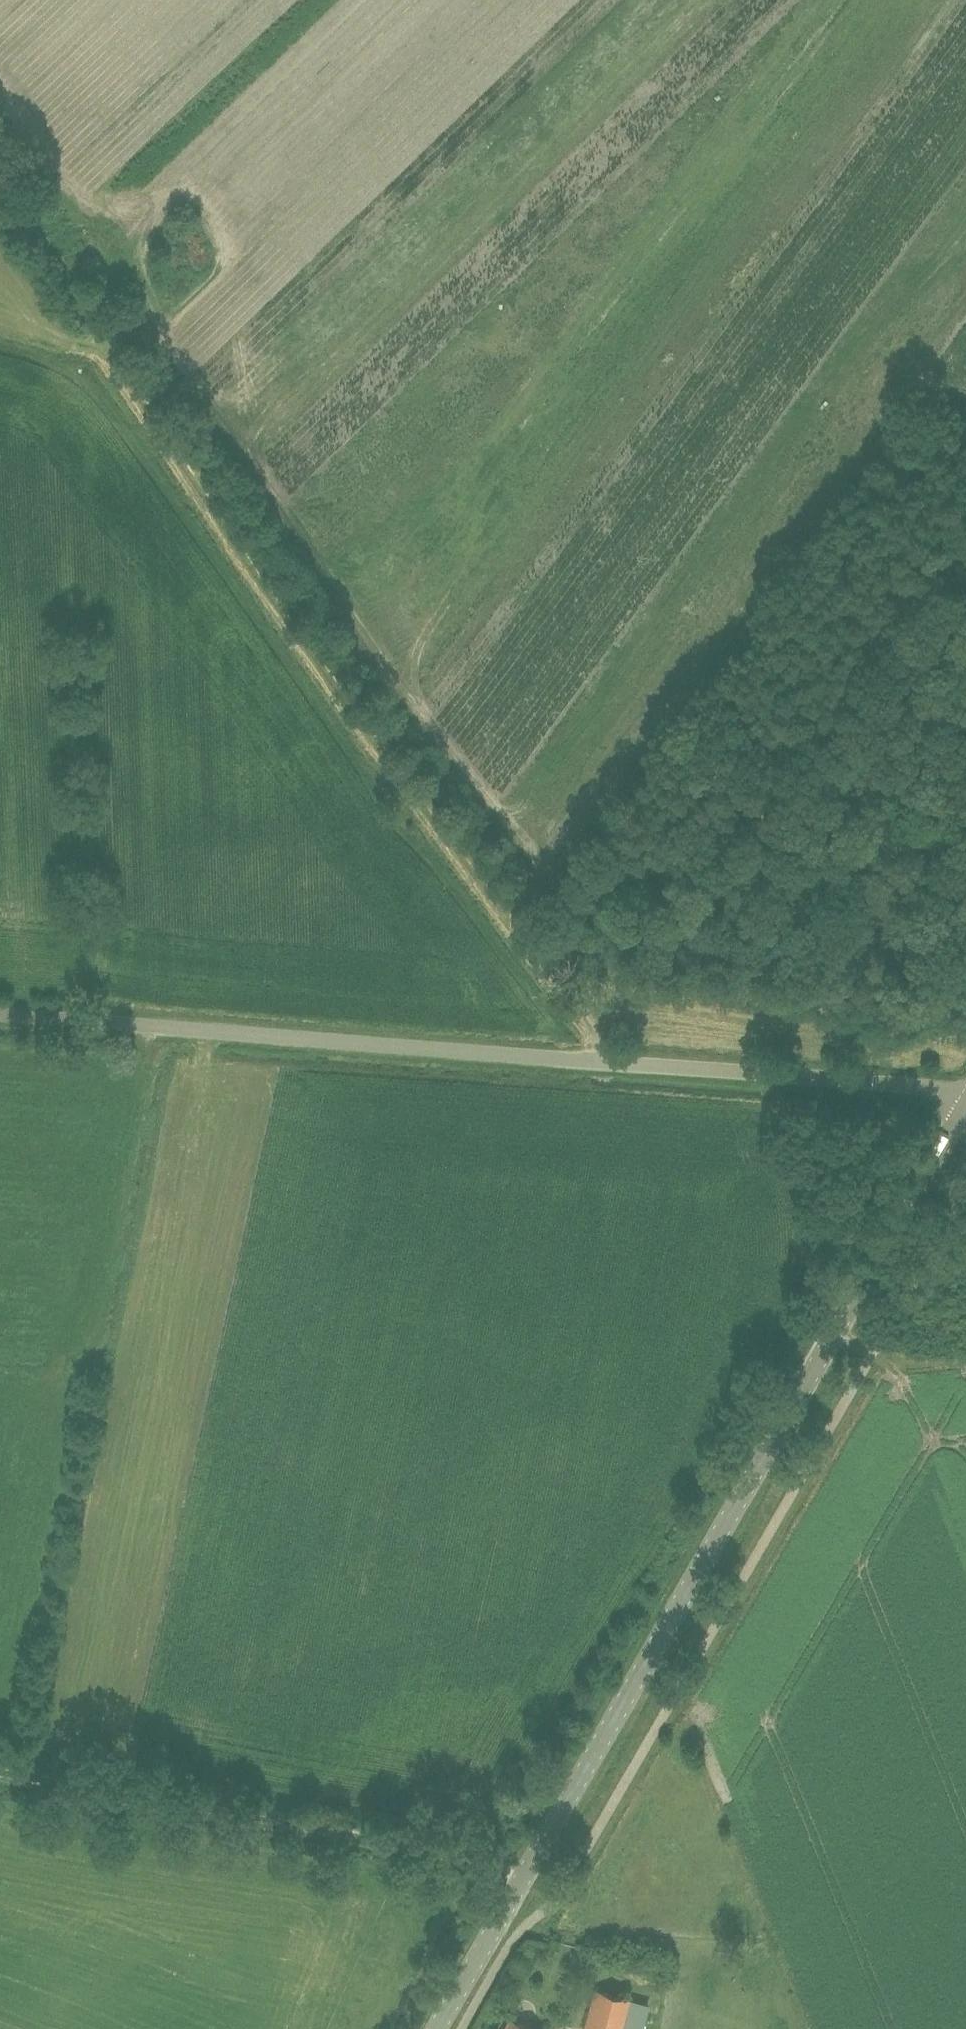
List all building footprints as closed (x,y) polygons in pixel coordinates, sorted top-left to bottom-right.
[(632,2000),(596,1990),(585,2028),(624,2028),(632,2000)] [(506,2028),(528,2028),(511,2020),(506,2028)]
